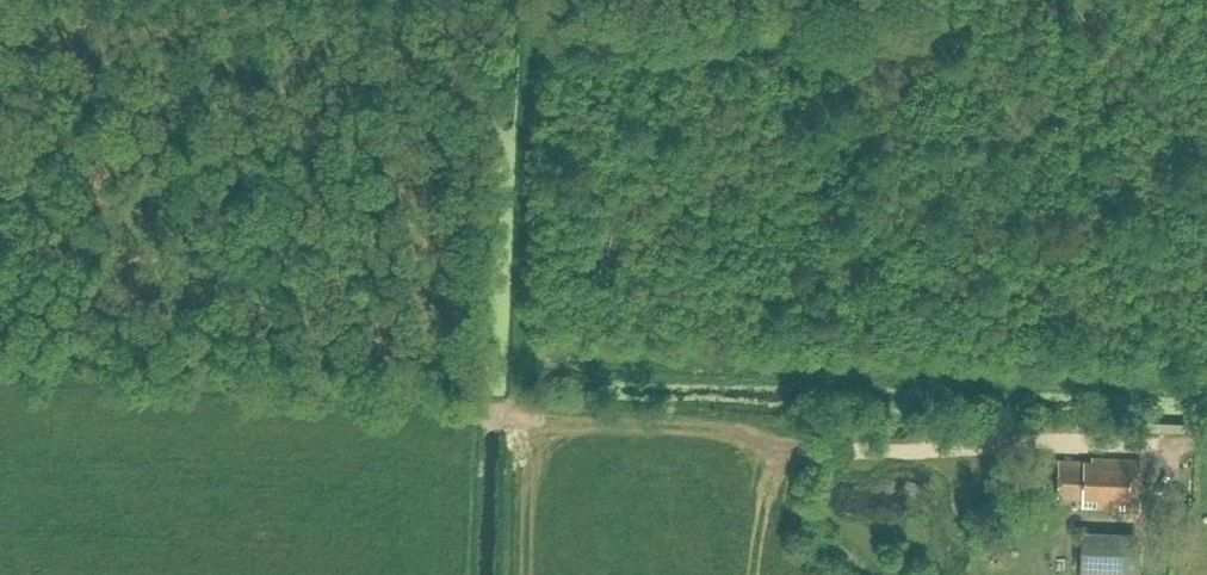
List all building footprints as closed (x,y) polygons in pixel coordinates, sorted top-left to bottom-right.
[(1140,508),(1142,458),(1092,457),(1092,461),(1059,460),(1058,498),(1083,499),(1082,507),(1140,508)] [(1080,574),(1138,574),(1140,533),(1082,532),(1080,574)]
